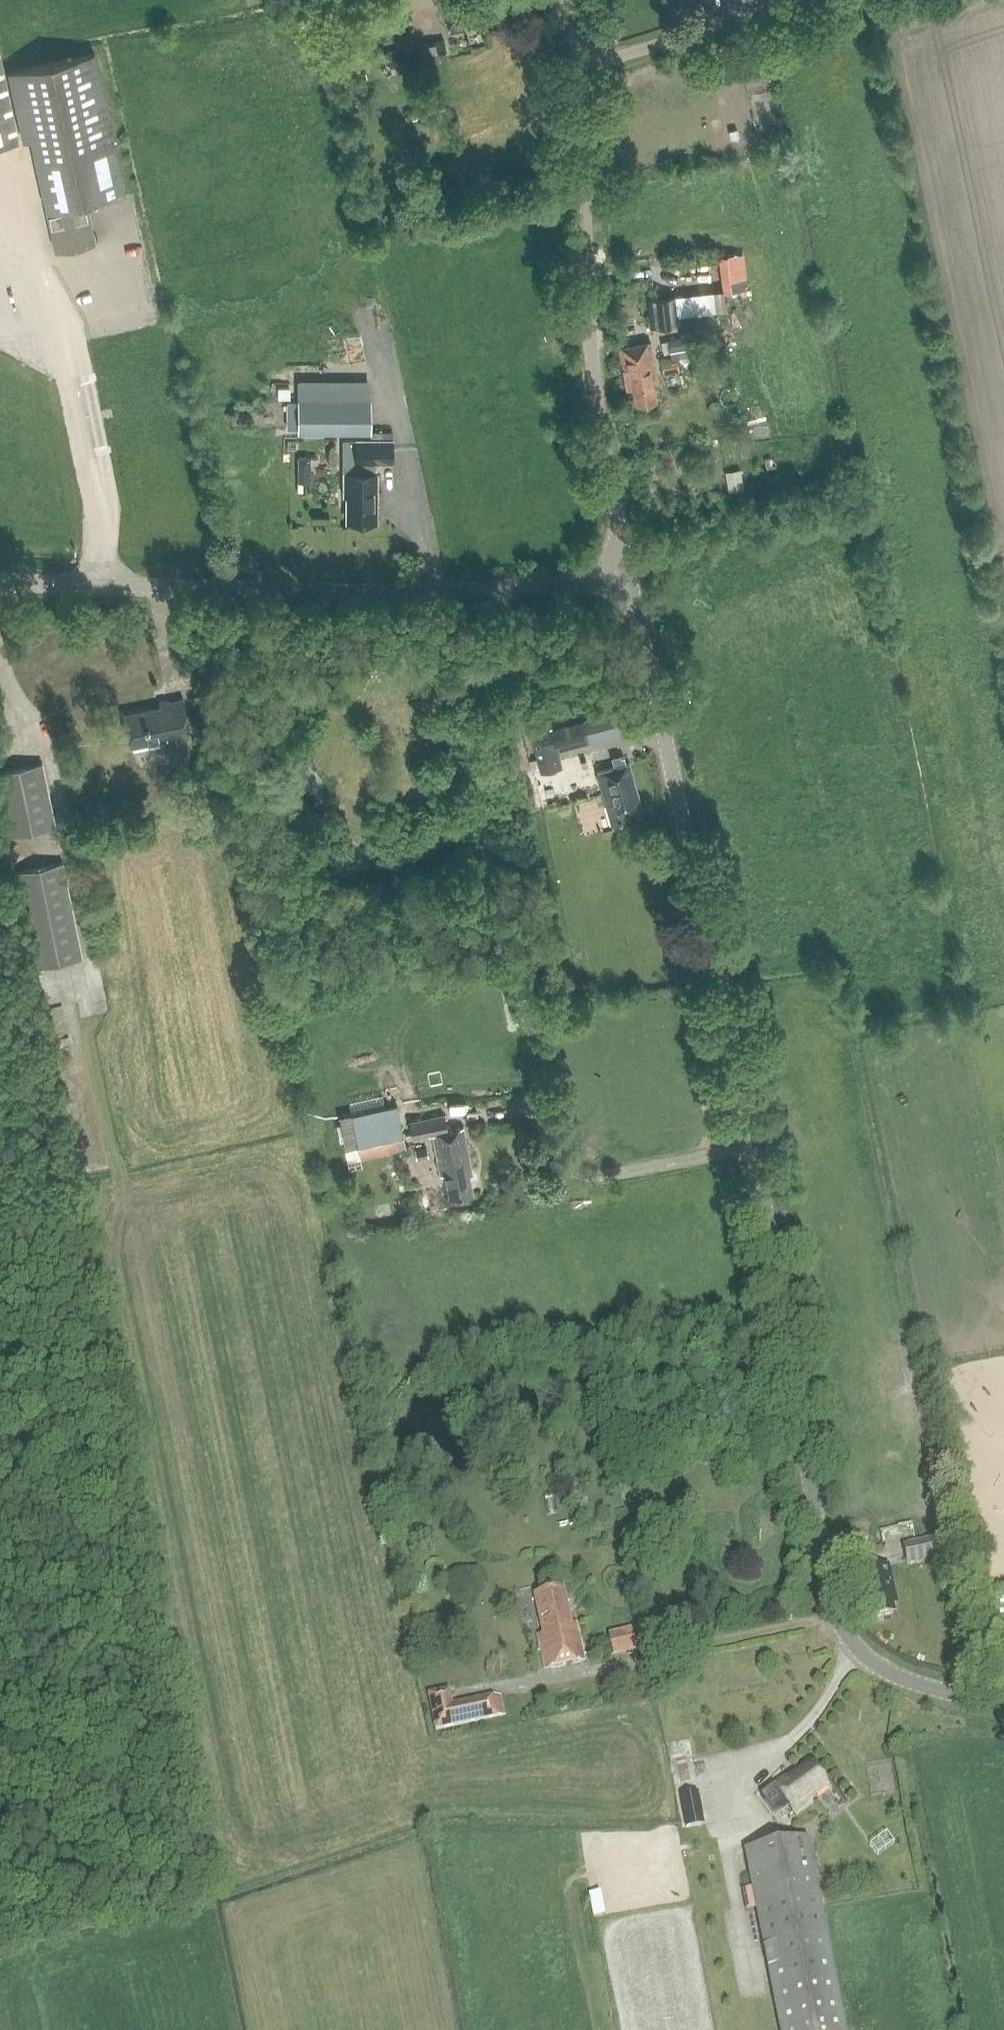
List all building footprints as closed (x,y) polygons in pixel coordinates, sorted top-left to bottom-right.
[(500,17),(497,0),(446,0),(442,1),(449,33),(465,31),(465,29),(477,26),(476,23),(500,17)] [(418,48),(423,66),(448,59),(444,41),(418,48)] [(0,51),(0,147),(20,143),(0,51)] [(84,203),(125,194),(95,53),(8,72),(23,142),(30,141),(54,251),(93,242),(84,203)] [(390,73),(418,67),(416,57),(388,62),(390,73)] [(650,325),(679,323),(676,295),(648,298),(650,325)] [(663,374),(679,370),(677,356),(698,352),(699,360),(710,357),(705,332),(717,330),(714,316),(680,322),(683,336),(668,339),(672,357),(660,359),(663,374)] [(649,341),(619,347),(627,390),(633,389),(636,404),(655,400),(652,384),(657,384),(649,341)] [(371,400),(298,400),(298,433),(371,433),(371,400)] [(391,439),(355,439),(355,461),(357,461),(357,473),(343,473),(343,496),(346,496),(346,521),(376,521),(376,473),(374,473),(374,461),(391,461),(391,439)] [(185,737),(190,736),(182,699),(166,702),(165,700),(156,702),(157,708),(124,714),(130,747),(166,740),(171,762),(189,758),(185,737)] [(540,771),(562,766),(558,750),(588,742),(582,719),(530,731),(540,771)] [(641,808),(629,764),(625,765),(623,756),(612,759),(615,768),(597,773),(612,825),(629,820),(627,812),(641,808)] [(42,762),(0,771),(0,797),(8,837),(56,827),(42,762)] [(82,958),(63,863),(15,872),(35,968),(82,958)] [(396,1105),(339,1116),(344,1142),(343,1142),(347,1165),(361,1162),(360,1156),(405,1147),(396,1105)] [(431,1132),(434,1147),(439,1176),(446,1175),(450,1198),(472,1195),(468,1175),(471,1174),(463,1126),(446,1129),(444,1113),(408,1119),(411,1138),(420,1137),(419,1134),(431,1132)] [(427,1148),(414,1150),(416,1160),(429,1158),(427,1148)] [(907,1565),(953,1554),(949,1533),(902,1544),(907,1565)] [(892,1604),(897,1603),(888,1565),(860,1572),(869,1609),(874,1608),(876,1617),(894,1613),(892,1604)] [(544,1668),(583,1660),(575,1623),(570,1624),(562,1589),(535,1595),(543,1634),(538,1636),(544,1668)] [(657,1646),(652,1624),(608,1633),(613,1656),(657,1646)] [(435,1730),(506,1714),(501,1692),(452,1703),(448,1688),(427,1692),(435,1730)] [(805,1802),(827,1785),(811,1763),(788,1780),(786,1778),(774,1787),(794,1812),(806,1803),(805,1802)] [(679,1794),(686,1827),(704,1823),(698,1791),(679,1794)] [(743,1850),(779,2029),(846,2029),(808,1837),(743,1850)]
